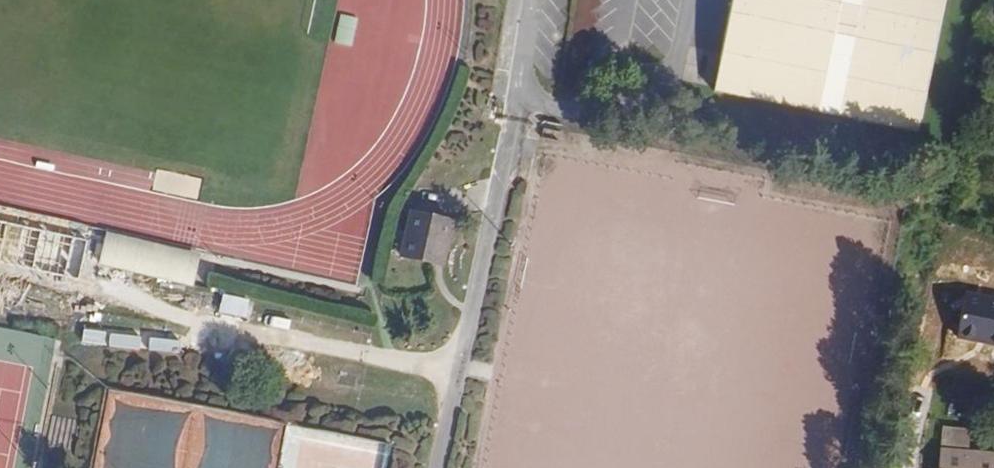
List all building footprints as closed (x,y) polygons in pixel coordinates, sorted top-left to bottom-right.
[(958,0),(743,0),(725,88),(931,130),(958,0)] [(444,269),(454,225),(411,215),(401,259),(444,269)] [(83,229),(74,227),(72,236),(8,222),(6,231),(0,230),(0,262),(72,278),(83,229)] [(195,286),(201,258),(108,237),(102,264),(195,286)] [(957,337),(993,344),(993,294),(966,289),(957,337)] [(251,303),(225,297),(221,314),(247,320),(251,303)] [(934,451),(933,467),(993,467),(993,455),(934,451)]
